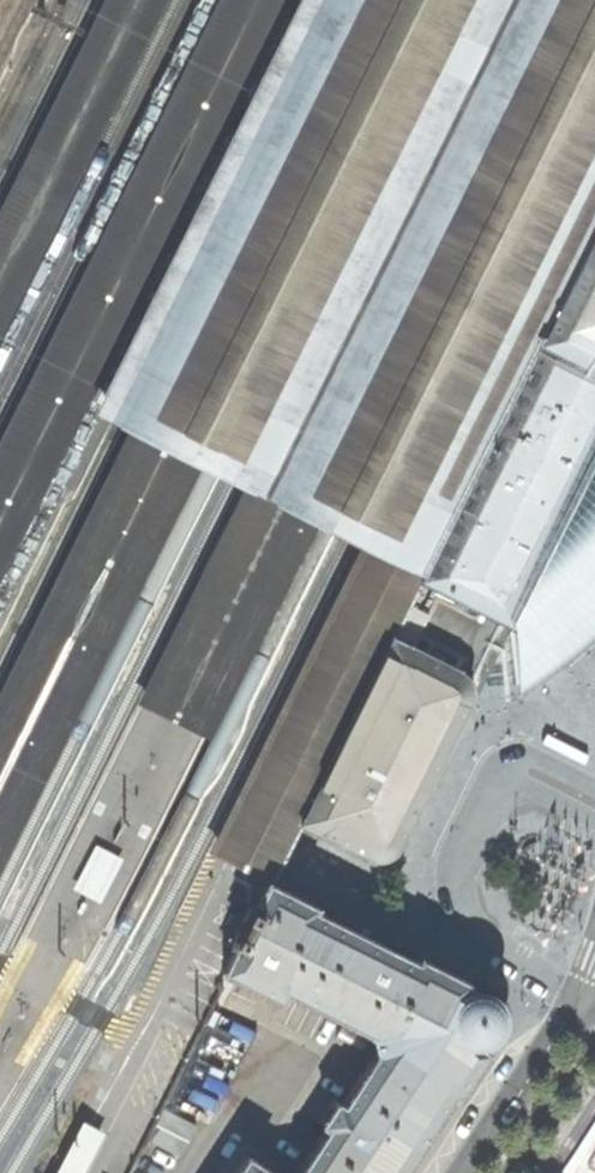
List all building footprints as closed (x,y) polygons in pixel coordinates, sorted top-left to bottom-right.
[(275,0),(226,0),(0,455),(0,552),(275,0)] [(155,0),(112,0),(0,227),(0,312),(155,0)] [(102,419),(141,439),(194,467),(253,497),(260,501),(302,522),(356,551),(384,565),(268,806),(236,871),(270,888),(273,882),(302,823),(339,843),(363,856),(376,858),(387,855),(396,846),(413,809),(416,801),(430,775),(431,772),(449,736),(452,730),(458,719),(469,696),(469,684),(471,684),(480,686),(496,684),(514,683),(515,699),(542,681),(566,661),(584,646),(594,636),(594,0),(314,0),(102,419)] [(0,724),(0,858),(194,467),(141,439),(0,724)] [(253,497),(150,703),(200,728),(302,522),(260,501),(253,497)] [(207,855),(236,871),(268,806),(384,565),(356,551),(207,855)] [(556,738),(594,756),(594,744),(560,729),(558,734),(556,738)] [(102,846),(80,887),(106,901),(127,860),(102,846)] [(408,1167),(416,1157),(413,1154),(451,1097),(455,1099),(509,1017),(505,999),(418,956),(416,959),(399,950),(386,942),(384,944),(346,924),(346,922),(340,918),(336,916),(334,918),(317,909),(316,903),(273,882),(270,888),(259,908),(252,905),(230,944),(235,948),(223,972),(279,1003),(285,994),(368,1036),(372,1054),(340,1101),(333,1098),(316,1124),(322,1129),(294,1172),(404,1172),(408,1167)] [(82,1121),(55,1172),(82,1172),(104,1133),(82,1121)] [(270,1171),(244,1154),(231,1172),(270,1172),(270,1171)]
